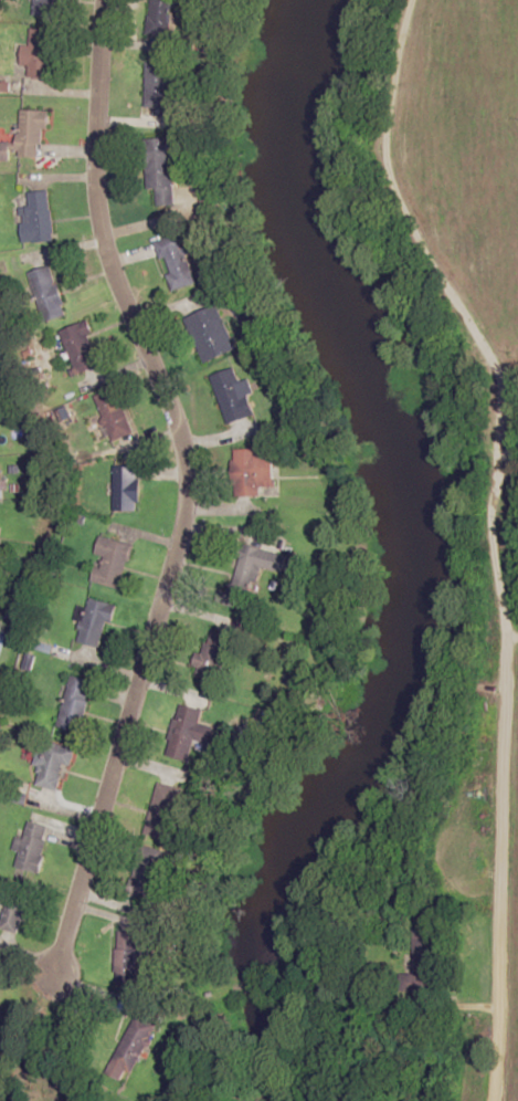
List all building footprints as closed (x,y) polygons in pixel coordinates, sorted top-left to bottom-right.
[(54,17),(56,0),(36,0),(34,14),(54,17)] [(147,34),(172,37),(177,0),(151,0),(147,34)] [(22,63),(29,63),(29,77),(54,77),(54,28),(31,28),(31,44),(22,44),(22,63)] [(173,114),(173,62),(146,62),(146,114),(173,114)] [(12,160),(12,157),(42,158),(42,127),(50,127),(50,109),(21,109),(20,142),(0,141),(0,159),(12,160)] [(148,188),(158,188),(159,205),(176,204),(172,137),(145,138),(148,188)] [(29,191),(30,206),(21,206),(24,242),(54,240),(51,190),(29,191)] [(196,282),(180,233),(156,241),(162,260),(164,259),(175,290),(196,282)] [(30,272),(46,322),(68,315),(52,265),(30,272)] [(203,362),(236,351),(220,305),(187,316),(203,362)] [(104,364),(87,320),(61,330),(78,374),(104,364)] [(239,382),(235,368),(214,374),(227,422),(257,414),(247,379),(239,382)] [(137,431),(117,387),(95,397),(115,441),(137,431)] [(275,448),(234,448),(234,496),(275,496),(275,448)] [(114,510),(141,510),(141,465),(114,465),(114,510)] [(122,588),(134,545),(101,536),(96,554),(100,555),(94,580),(122,588)] [(285,573),(289,555),(243,544),(230,605),(250,609),(260,567),(285,573)] [(114,604),(90,597),(78,641),(103,648),(114,604)] [(232,636),(210,628),(195,674),(218,681),(232,636)] [(58,728),(81,734),(95,681),(72,675),(58,728)] [(187,763),(200,708),(179,703),(165,758),(187,763)] [(69,747),(45,743),(36,785),(60,790),(69,747)] [(183,789),(161,782),(145,831),(167,838),(183,789)] [(39,872),(50,825),(29,820),(24,838),(16,836),(13,850),(20,851),(16,866),(39,872)] [(19,934),(31,894),(12,889),(0,928),(19,934)] [(414,974),(405,974),(404,991),(439,991),(439,926),(414,926),(414,974)] [(143,984),(144,931),(117,930),(116,983),(143,984)] [(112,1062),(132,1073),(155,1031),(135,1020),(112,1062)]
